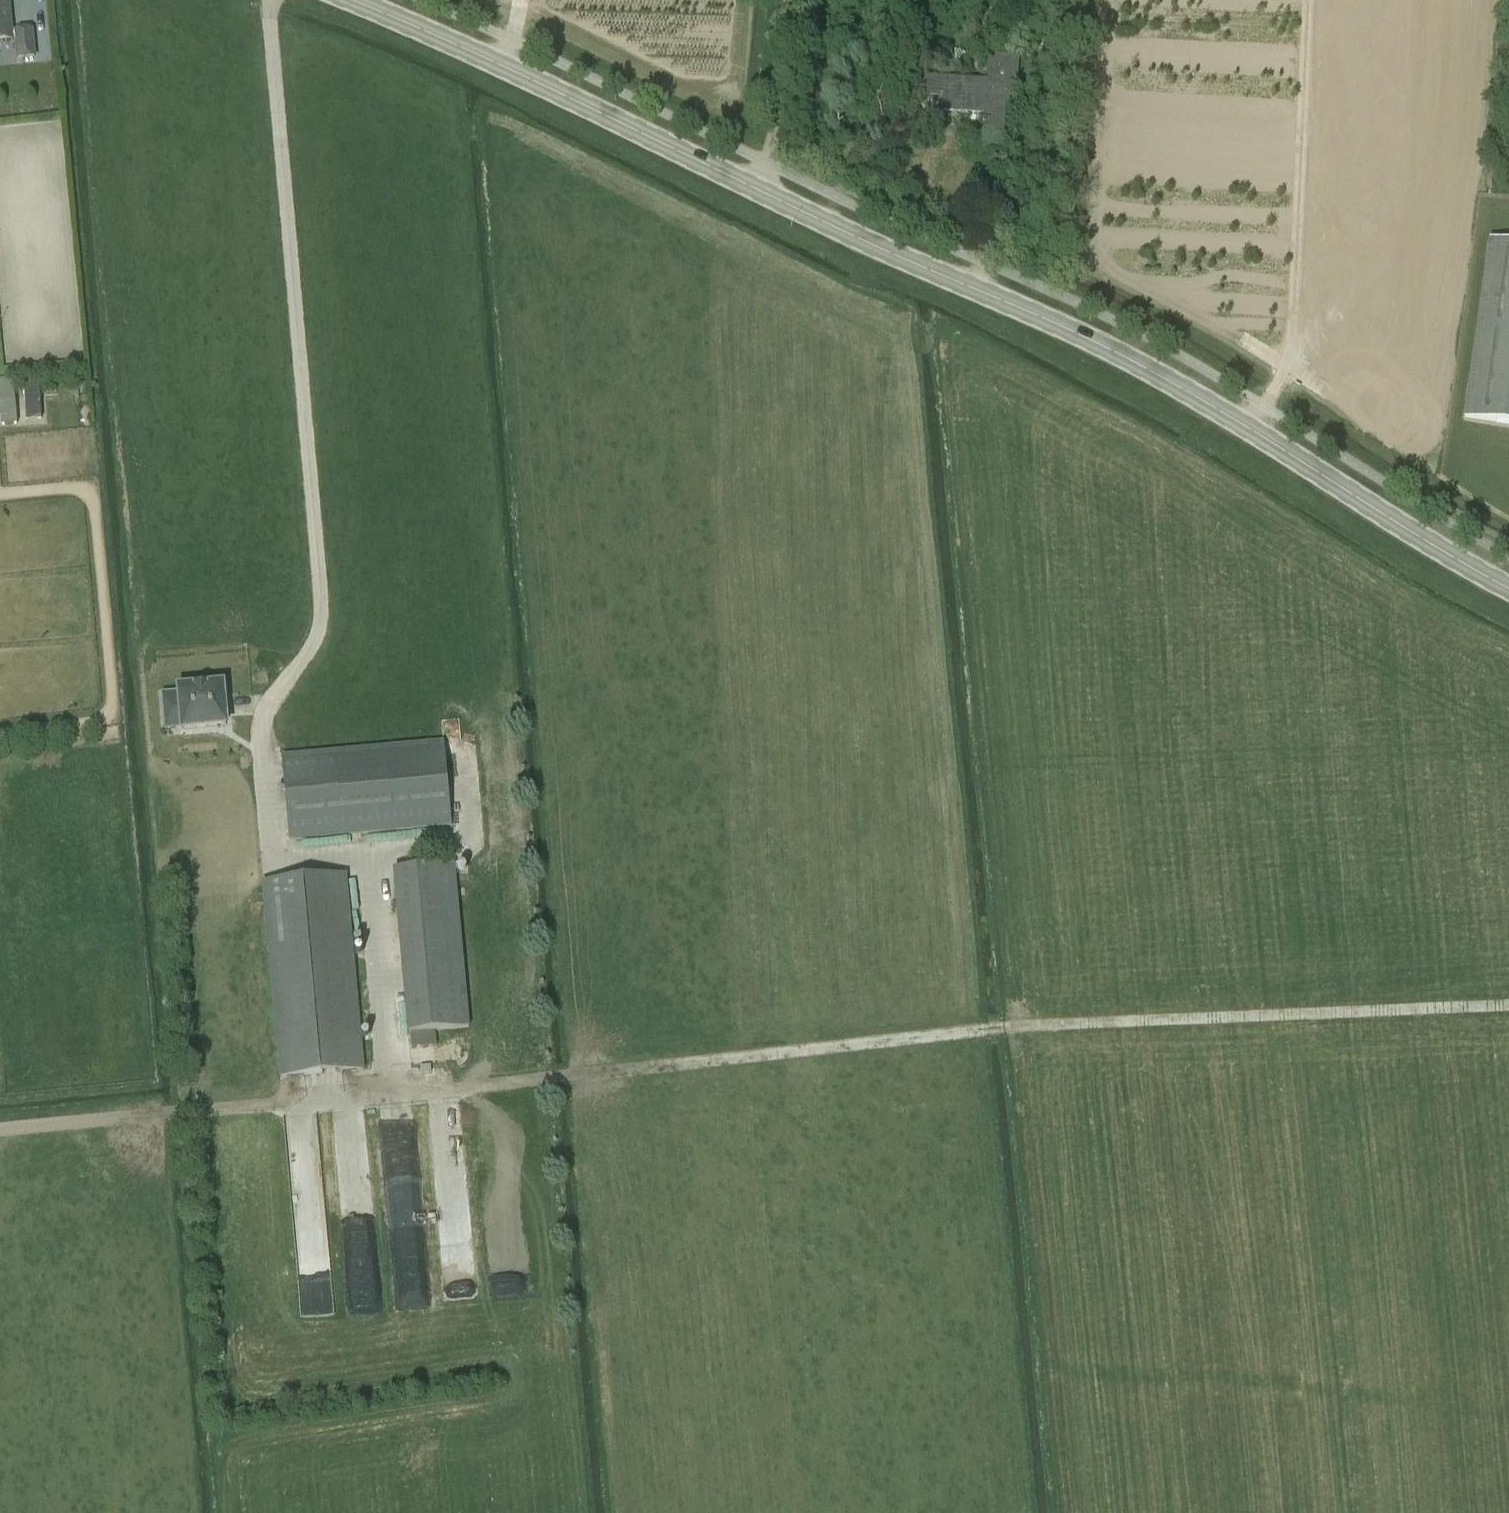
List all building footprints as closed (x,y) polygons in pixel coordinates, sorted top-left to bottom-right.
[(32,30),(11,32),(8,0),(0,0),(0,41),(16,40),(18,58),(34,57),(32,30)] [(1004,131),(1006,108),(1015,108),(1019,57),(988,55),(986,81),(920,75),(918,96),(937,98),(937,111),(984,114),(983,130),(1004,131)] [(1489,239),(1464,419),(1508,426),(1508,242),(1489,239)] [(182,723),(182,726),(226,723),(222,683),(179,686),(179,690),(162,691),(165,724),(182,723)] [(283,754),(288,814),(448,800),(443,740),(283,754)] [(407,1030),(468,1025),(453,863),(393,869),(407,1030)] [(279,1076),(363,1068),(345,873),(262,880),(279,1076)] [(388,1190),(417,1189),(416,1148),(387,1149),(388,1190)]
